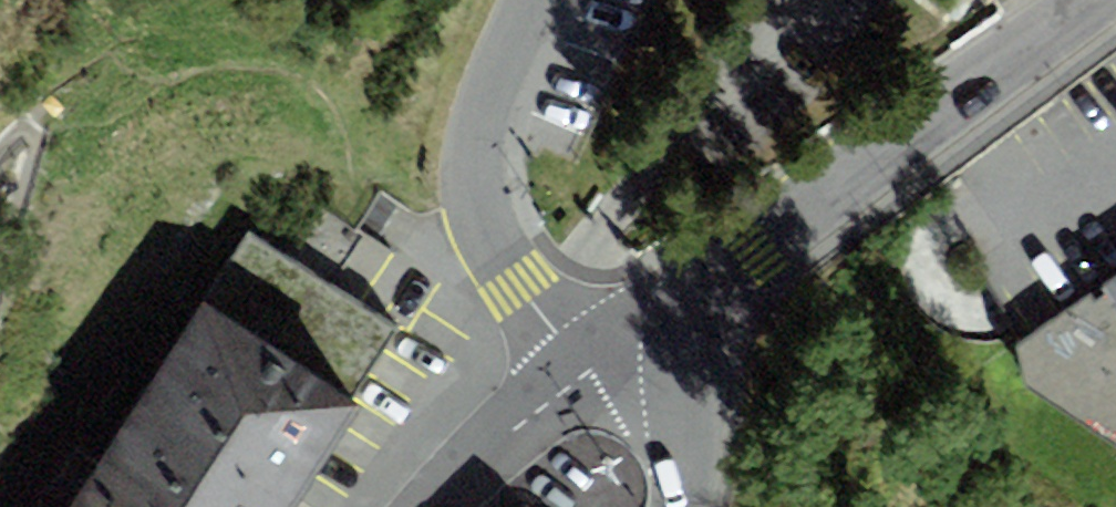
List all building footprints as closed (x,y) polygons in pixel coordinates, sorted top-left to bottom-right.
[(257,232),(211,304),(201,298),(67,506),(292,506),(298,497),(361,409),(351,402),(403,324),(335,282),(257,232)] [(1026,340),(1019,345),(1026,384),(1115,444),(1115,281),(1026,340)]
